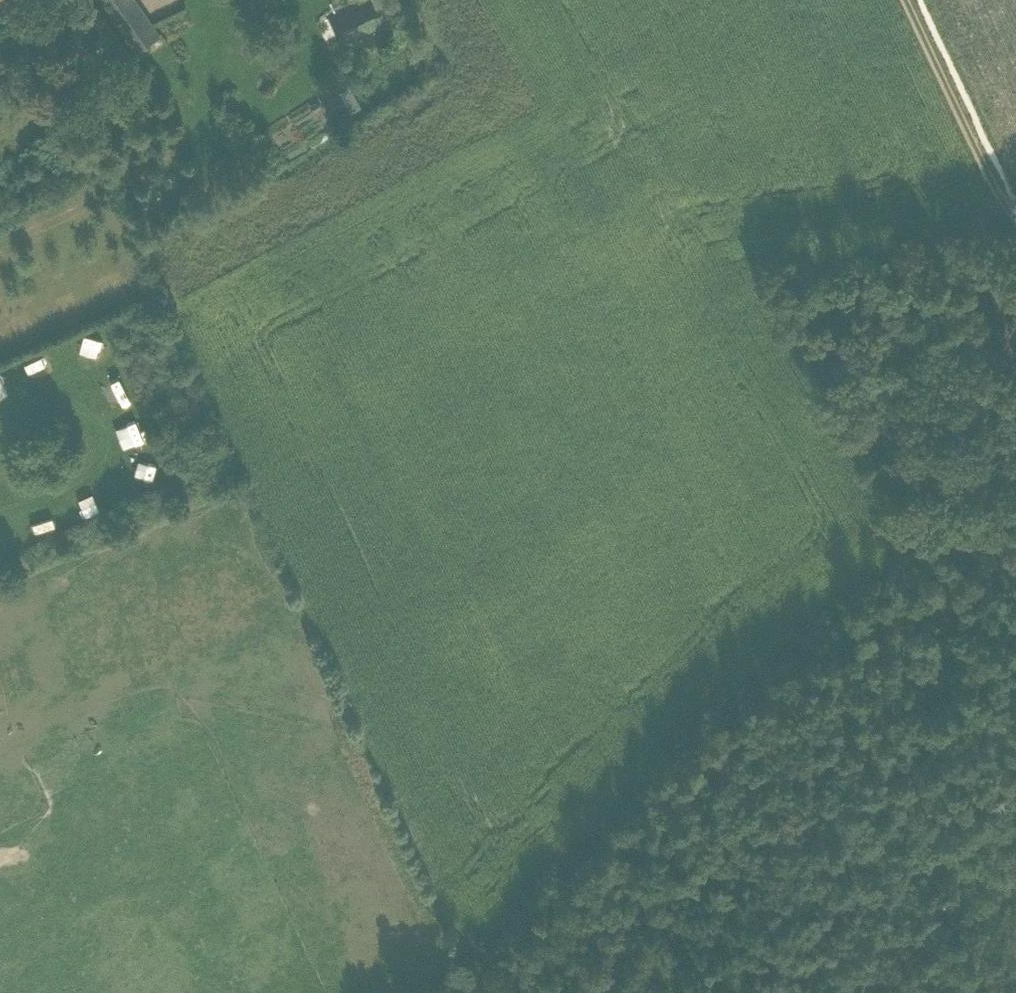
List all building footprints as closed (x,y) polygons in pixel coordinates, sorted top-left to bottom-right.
[(135,0),(98,0),(133,51),(158,34),(135,0)] [(9,66),(0,52),(0,72),(9,66)] [(80,357),(102,362),(106,341),(84,337),(80,357)] [(37,379),(57,372),(51,353),(30,361),(37,379)] [(12,390),(4,370),(0,371),(0,395),(12,390)] [(124,385),(108,393),(115,407),(131,400),(124,385)] [(131,456),(153,447),(143,424),(121,433),(131,456)]
